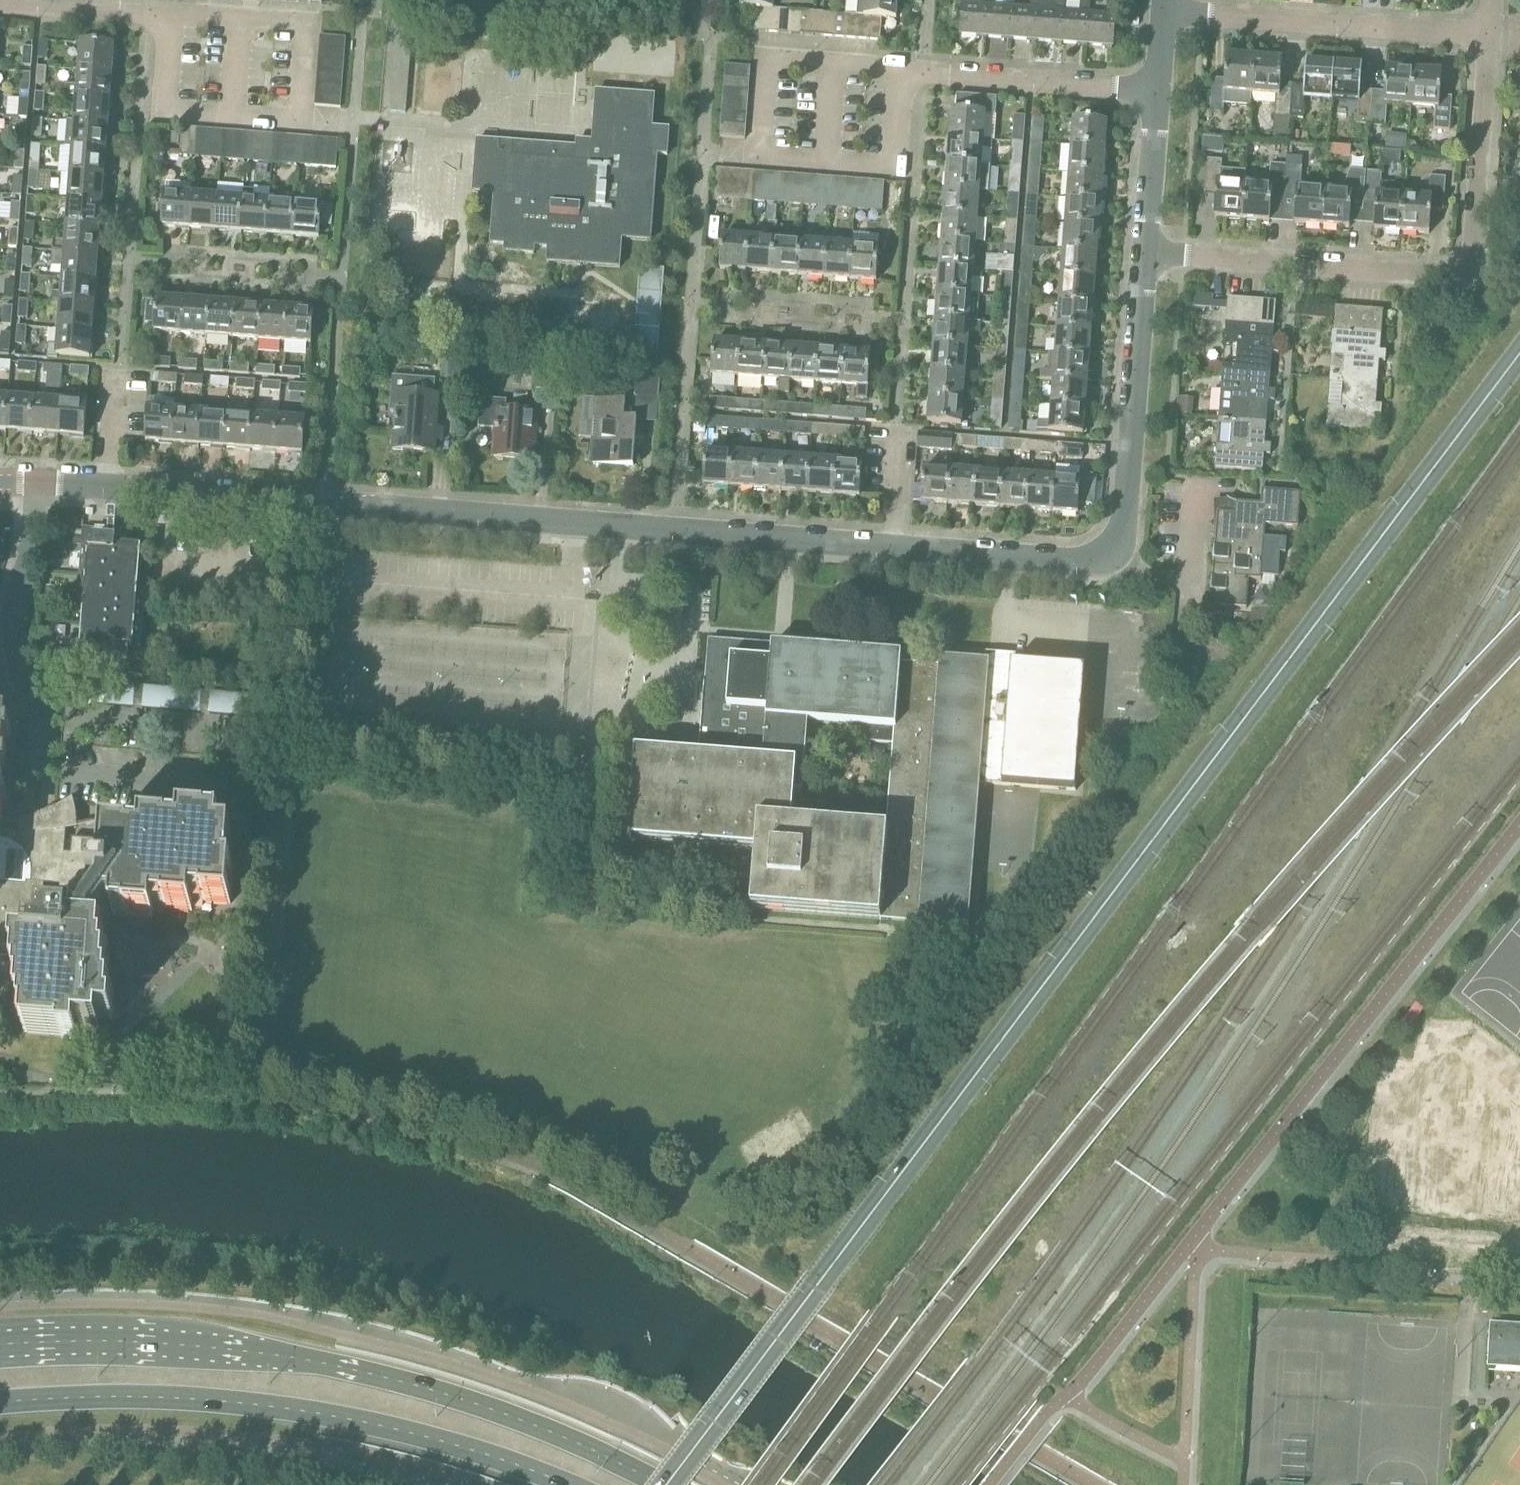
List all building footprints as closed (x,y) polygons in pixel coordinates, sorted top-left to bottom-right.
[(741,7),(757,8),(770,9),(774,10),(774,9),(774,0),(742,0),(741,7)] [(857,15),(859,15),(865,16),(865,17),(870,17),(882,18),(896,19),(898,0),(852,0),(858,0),(857,15)] [(987,37),(1012,39),(1015,7),(1014,7),(1015,0),(1006,0),(1005,6),(990,5),(987,37)] [(1037,41),(1063,43),(1065,11),(1064,11),(1065,0),(1056,0),(1056,10),(1040,9),(1037,41)] [(964,3),(961,35),(987,37),(990,5),(964,3)] [(1127,4),(1127,13),(1136,14),(1137,4),(1127,4)] [(1015,7),(1012,39),(1037,41),(1040,9),(1015,7)] [(757,8),(755,31),(768,32),(770,9),(757,8)] [(768,32),(780,33),(782,9),(775,9),(774,9),(774,10),(770,9),(768,32)] [(791,34),(793,10),(782,9),(780,33),(791,34)] [(805,11),(793,10),(791,34),(803,35),(805,11)] [(815,12),(805,11),(803,35),(813,36),(815,12)] [(1065,11),(1063,43),(1088,44),(1090,13),(1065,11)] [(822,37),(834,38),(835,14),(824,13),(822,37)] [(1090,13),(1088,44),(1114,47),(1116,15),(1090,13)] [(834,38),(845,38),(847,15),(835,14),(834,38)] [(845,38),(857,39),(859,15),(857,15),(847,15),(845,38)] [(857,39),(869,40),(870,17),(865,17),(865,16),(859,15),(857,39)] [(882,18),(870,17),(869,40),(880,41),(882,18)] [(321,36),(320,48),(345,50),(346,38),(321,36)] [(49,42),(40,41),(39,59),(48,59),(49,42)] [(411,43),(396,42),(390,111),(406,112),(411,43)] [(79,70),(112,73),(114,47),(81,44),(79,70)] [(32,67),(33,48),(24,48),(23,66),(32,67)] [(320,48),(319,60),(345,62),(345,50),(320,48)] [(1251,103),(1252,94),(1255,58),(1228,56),(1226,80),(1214,79),(1211,112),(1223,113),(1224,105),(1251,107),(1251,103)] [(1274,117),(1291,118),(1293,85),(1282,84),(1283,61),(1255,58),(1252,94),(1251,103),(1275,105),(1274,117)] [(319,60),(318,71),(344,73),(345,62),(319,60)] [(1305,98),(1331,100),(1334,64),(1307,62),(1305,86),(1293,85),(1291,118),(1304,119),(1305,98)] [(1357,123),(1370,124),(1373,91),(1362,90),(1364,67),(1334,64),(1331,100),(1359,102),(1357,123)] [(726,66),(726,78),(750,80),(751,68),(726,66)] [(38,67),(37,85),(46,86),(47,68),(38,67)] [(1388,104),(1411,106),(1414,71),(1387,68),(1385,92),(1373,91),(1370,124),(1386,125),(1388,104)] [(65,96),(77,97),(110,99),(112,73),(79,70),(78,86),(66,85),(65,96)] [(344,73),(318,71),(317,83),(343,85),(344,73)] [(1443,73),(1414,71),(1411,106),(1436,108),(1435,129),(1450,130),(1453,97),(1441,96),(1443,73)] [(30,93),(31,74),(22,73),(21,92),(30,93)] [(726,78),(725,91),(749,93),(750,80),(726,78)] [(317,83),(316,95),(342,97),(343,85),(317,83)] [(725,91),(724,103),(748,105),(749,93),(725,91)] [(495,194),(494,207),(491,244),(505,245),(505,252),(536,254),(536,248),(549,249),(548,263),(621,269),(623,240),(652,242),(658,155),(668,156),(670,130),(653,129),(656,97),(597,92),(594,143),(578,142),(578,148),(477,141),(474,192),(495,194)] [(36,93),(35,111),(44,112),(45,94),(36,93)] [(341,108),(342,97),(316,95),(315,106),(341,108)] [(985,140),(987,115),(996,116),(998,99),(958,96),(957,112),(953,111),(951,137),(985,140)] [(110,99),(77,97),(75,122),(108,125),(110,99)] [(28,118),(29,100),(20,99),(19,118),(28,118)] [(747,116),(748,105),(724,103),(723,114),(747,116)] [(723,114),(722,126),(746,128),(747,116),(723,114)] [(1015,116),(1013,142),(1025,143),(1026,117),(1015,116)] [(1034,118),(1032,144),(1043,145),(1045,119),(1034,118)] [(34,119),(33,137),(42,138),(43,119),(34,119)] [(1075,121),(1072,147),(1106,150),(1108,123),(1075,121)] [(73,148),(106,151),(108,125),(75,122),(67,122),(65,149),(73,149),(73,148)] [(26,144),(27,126),(18,126),(17,143),(26,144)] [(722,126),(721,138),(745,140),(746,128),(722,126)] [(194,129),(183,128),(180,156),(192,157),(194,129)] [(197,157),(209,158),(211,130),(199,130),(197,157)] [(209,158),(220,159),(222,131),(211,130),(209,158)] [(232,160),(234,132),(222,131),(220,159),(232,160)] [(246,133),(234,132),(232,160),(244,161),(246,133)] [(151,133),(150,146),(168,147),(169,134),(151,133)] [(180,135),(172,134),(171,145),(179,146),(180,135)] [(249,162),(260,162),(262,134),(251,134),(249,162)] [(260,162),(272,163),(274,135),(262,134),(260,162)] [(284,164),(286,136),(274,135),(272,163),(284,164)] [(298,137),(286,136),(284,164),(296,165),(298,137)] [(993,140),(985,140),(951,137),(949,163),(983,166),(984,152),(992,153),(993,140)] [(1407,139),(1387,137),(1386,147),(1406,149),(1407,139)] [(312,167),(315,139),(303,138),(301,166),(312,167)] [(326,139),(315,139),(312,167),(325,167),(326,139)] [(338,143),(338,140),(326,139),(325,167),(336,168),(337,154),(345,154),(345,143),(338,143)] [(1011,168),(1023,169),(1025,143),(1013,142),(1011,168)] [(1041,171),(1043,145),(1032,144),(1030,170),(1041,171)] [(30,171),(39,172),(53,173),(54,164),(40,163),(41,145),(32,145),(30,171)] [(1338,146),(1329,145),(1328,156),(1337,157),(1338,146)] [(1072,147),(1070,173),(1104,175),(1106,150),(1072,147)] [(73,149),(71,174),(104,177),(106,151),(73,148),(73,149)] [(1373,157),(1383,158),(1383,151),(1374,150),(1373,157)] [(24,170),(26,152),(16,151),(15,170),(24,170)] [(1246,172),(1223,170),(1223,161),(1207,160),(1205,193),(1217,194),(1215,217),(1243,220),(1245,184),(1246,172)] [(949,163),(947,189),(981,192),(983,166),(949,163)] [(1284,210),(1284,199),(1287,165),(1271,164),(1270,180),(1264,185),(1245,184),(1243,220),(1270,222),(1271,209),(1284,210)] [(1289,166),(1287,165),(1284,199),(1284,210),(1295,211),(1294,223),(1322,225),(1324,190),(1301,188),(1303,167),(1289,166)] [(1021,195),(1023,169),(1011,168),(1009,194),(1021,195)] [(719,169),(717,194),(729,195),(730,170),(719,169)] [(742,171),(730,170),(729,195),(740,196),(742,171)] [(1039,196),(1041,171),(1030,170),(1028,195),(1039,196)] [(1342,191),(1324,190),(1322,225),(1350,228),(1351,211),(1363,212),(1364,205),(1363,205),(1366,172),(1351,170),(1342,191)] [(38,189),(39,172),(30,171),(29,189),(28,197),(37,198),(49,198),(50,190),(38,189)] [(753,172),(742,171),(740,196),(740,201),(751,202),(753,172)] [(766,173),(753,172),(751,202),(766,203),(766,198),(764,198),(766,173)] [(1363,205),(1364,205),(1376,206),(1374,229),(1401,231),(1404,195),(1388,194),(1389,183),(1381,182),(1382,173),(1366,172),(1363,205)] [(764,198),(766,198),(777,199),(779,174),(766,173),(764,198)] [(1070,173),(1068,198),(1102,201),(1104,175),(1070,173)] [(104,177),(71,174),(69,200),(102,203),(104,177)] [(781,199),(792,200),(794,175),(783,174),(781,199)] [(806,176),(794,175),(792,200),(792,205),(804,206),(806,176)] [(818,177),(806,176),(804,206),(817,207),(818,202),(816,202),(818,177)] [(1429,197),(1404,195),(1401,231),(1430,233),(1432,210),(1444,211),(1446,177),(1431,176),(1429,197)] [(22,196),(23,178),(14,177),(13,196),(22,196)] [(816,202),(818,202),(829,203),(831,178),(818,177),(816,202)] [(833,204),(844,204),(846,179),(835,178),(833,204)] [(858,180),(846,179),(844,204),(844,209),(856,210),(858,180)] [(871,181),(858,180),(856,210),(870,211),(870,206),(869,206),(871,181)] [(869,206),(870,206),(883,208),(885,183),(871,181),(869,206)] [(244,189),(243,199),(240,232),(267,235),(269,201),(254,200),(255,190),(244,189)] [(979,218),(981,192),(947,189),(944,216),(979,218)] [(163,226),(189,228),(191,195),(165,193),(163,226)] [(1007,221),(1019,221),(1021,195),(1009,194),(1007,221)] [(189,228),(215,230),(218,197),(191,195),(189,228)] [(1037,223),(1039,196),(1028,195),(1026,222),(1037,223)] [(28,197),(27,215),(36,216),(37,198),(28,197)] [(215,230),(240,232),(243,199),(218,197),(215,230)] [(1068,198),(1066,225),(1100,228),(1102,201),(1068,198)] [(100,229),(102,203),(69,200),(67,226),(100,229)] [(295,203),(269,201),(267,235),(292,237),(295,203)] [(322,206),(322,205),(295,203),(292,237),(320,239),(321,227),(333,228),(334,207),(322,206)] [(20,223),(22,204),(13,204),(11,222),(20,223)] [(976,244),(979,218),(944,216),(942,242),(976,244)] [(1017,247),(1019,221),(1007,221),(1005,246),(1017,247)] [(1035,249),(1037,223),(1026,222),(1024,248),(1035,249)] [(26,223),(25,241),(34,242),(35,224),(26,223)] [(1066,225),(1064,251),(1098,253),(1100,228),(1066,225)] [(53,251),(98,255),(100,229),(67,226),(66,241),(54,240),(53,251)] [(18,248),(19,230),(10,230),(9,248),(18,248)] [(749,238),(723,236),(720,270),(746,272),(749,238)] [(776,240),(749,238),(746,272),(773,274),(776,240)] [(801,242),(776,240),(773,274),(799,276),(801,242)] [(827,244),(801,242),(799,276),(825,278),(827,244)] [(974,270),(976,244),(942,242),(940,267),(974,270)] [(853,246),(827,244),(825,278),(851,280),(853,246)] [(879,248),(853,246),(851,280),(877,282),(879,248)] [(1017,247),(1005,246),(1003,273),(1015,274),(1017,247)] [(1035,249),(1024,248),(1022,274),(1033,275),(1035,249)] [(24,249),(23,267),(32,268),(33,249),(24,249)] [(63,278),(96,281),(98,255),(53,251),(52,267),(64,268),(63,278)] [(1064,251),(1062,277),(1096,280),(1098,253),(1064,251)] [(16,274),(17,257),(8,256),(7,273),(16,274)] [(940,267),(938,293),(972,295),(974,278),(982,279),(983,270),(974,270),(940,267)] [(641,270),(635,353),(658,354),(664,271),(641,270)] [(1013,299),(1015,274),(1003,273),(1001,298),(1013,299)] [(1031,300),(1033,275),(1022,274),(1020,299),(1031,300)] [(22,275),(21,293),(30,294),(31,275),(22,275)] [(1094,305),(1096,280),(1062,277),(1060,302),(1094,305)] [(61,304),(94,307),(96,281),(63,278),(62,293),(52,292),(52,303),(61,304)] [(14,300),(15,282),(7,282),(5,299),(14,300)] [(938,293),(936,319),(970,322),(978,322),(980,296),(972,295),(938,293)] [(1194,296),(1193,309),(1212,310),(1213,302),(1208,297),(1205,296),(1194,296)] [(181,334),(184,300),(158,298),(157,302),(148,302),(146,324),(156,325),(155,332),(181,334)] [(222,303),(209,302),(207,336),(233,338),(235,304),(236,304),(237,302),(233,298),(226,298),(222,301),(222,303)] [(1001,298),(999,324),(1011,325),(1013,299),(1001,298)] [(1227,323),(1239,324),(1241,299),(1229,298),(1227,323)] [(1020,299),(1018,325),(1029,326),(1031,300),(1020,299)] [(1253,300),(1241,299),(1239,324),(1251,325),(1253,300)] [(209,302),(184,300),(181,334),(207,336),(209,302)] [(1264,301),(1253,300),(1251,325),(1262,326),(1264,301)] [(20,301),(19,319),(28,320),(29,301),(20,301)] [(1276,302),(1264,301),(1262,326),(1274,327),(1276,302)] [(1060,302),(1058,328),(1092,331),(1094,305),(1060,302)] [(59,330),(92,333),(94,307),(61,304),(59,330)] [(236,304),(235,304),(233,338),(259,340),(261,306),(236,304)] [(288,308),(261,306),(259,340),(285,342),(288,308)] [(12,326),(14,308),(5,307),(3,325),(12,326)] [(1334,331),(1347,332),(1349,308),(1336,307),(1334,331)] [(314,310),(288,308),(285,342),(311,344),(314,310)] [(1349,308),(1347,332),(1358,333),(1360,309),(1349,308)] [(1358,333),(1370,334),(1372,310),(1360,309),(1358,333)] [(1372,310),(1370,334),(1382,335),(1384,311),(1372,310)] [(978,322),(970,322),(936,319),(934,345),(968,347),(970,332),(980,333),(980,322),(978,322)] [(1224,365),(1223,372),(1271,376),(1272,353),(1278,354),(1279,344),(1273,343),(1274,327),(1262,326),(1251,325),(1239,324),(1227,323),(1225,344),(1238,345),(1236,366),(1224,365)] [(1009,351),(1011,325),(999,324),(998,350),(1009,351)] [(1016,351),(1027,352),(1029,326),(1018,325),(1016,351)] [(18,327),(17,345),(26,346),(27,327),(18,327)] [(1058,328),(1056,354),(1090,357),(1092,331),(1058,328)] [(91,345),(92,333),(59,330),(58,345),(48,344),(47,358),(58,359),(58,356),(90,358),(92,358),(93,345),(91,345)] [(1382,335),(1370,334),(1358,333),(1347,332),(1334,331),(1330,380),(1378,384),(1380,361),(1386,361),(1387,352),(1380,351),(1382,335)] [(10,352),(11,335),(2,334),(1,352),(10,352)] [(712,375),(738,377),(740,343),(715,341),(712,375)] [(738,377),(764,379),(767,346),(740,343),(738,377)] [(966,374),(968,347),(934,345),(932,371),(966,374)] [(790,394),(790,381),(793,348),(767,346),(764,379),(780,381),(779,393),(790,394)] [(790,381),(816,384),(819,350),(793,348),(790,381)] [(816,384),(842,386),(845,352),(819,350),(816,384)] [(1007,377),(1009,351),(998,350),(996,376),(1007,377)] [(1025,379),(1027,352),(1016,351),(1014,378),(1025,379)] [(871,354),(845,352),(842,386),(857,387),(856,398),(868,399),(871,354)] [(1041,380),(1054,381),(1088,383),(1090,357),(1056,354),(1055,371),(1041,370),(1041,380)] [(459,384),(461,358),(449,357),(447,383),(459,384)] [(153,358),(152,367),(170,368),(171,360),(153,358)] [(179,369),(197,370),(198,361),(180,360),(179,369)] [(11,363),(0,362),(0,371),(11,371),(11,363)] [(206,362),(205,371),(223,372),(224,364),(206,362)] [(36,374),(37,365),(19,363),(18,372),(36,374)] [(231,373),(249,374),(250,365),(232,364),(231,373)] [(559,392),(562,366),(538,364),(536,390),(559,392)] [(62,376),(63,367),(45,365),(44,374),(62,376)] [(257,375),(275,376),(276,368),(257,366),(257,375)] [(71,367),(71,368),(71,376),(89,378),(90,369),(71,367)] [(283,377),(301,378),(302,370),(284,368),(283,377)] [(964,400),(966,374),(932,371),(930,397),(964,400)] [(635,398),(659,400),(661,374),(637,372),(635,398)] [(1220,413),(1219,419),(1267,423),(1269,401),(1275,401),(1276,391),(1269,391),(1271,376),(1223,372),(1220,413)] [(177,385),(178,376),(159,375),(159,383),(177,385)] [(1005,403),(1007,377),(996,376),(994,402),(1005,403)] [(204,378),(185,377),(185,385),(203,386),(204,378)] [(439,397),(434,396),(436,380),(393,377),(390,412),(398,412),(395,449),(435,452),(439,397)] [(230,380),(212,378),(211,387),(230,389),(230,380)] [(1012,404),(1023,405),(1025,379),(1014,378),(1012,404)] [(1376,405),(1378,384),(1330,380),(1328,407),(1326,427),(1374,431),(1375,415),(1382,415),(1383,406),(1376,405)] [(256,382),(238,381),(237,389),(255,390),(256,382)] [(1054,381),(1052,407),(1086,409),(1088,383),(1054,381)] [(282,384),(263,382),(263,391),(281,392),(282,384)] [(308,395),(308,386),(290,384),(289,393),(308,395)] [(60,401),(58,435),(84,437),(87,398),(61,396),(60,401)] [(6,431),(9,397),(0,397),(0,431),(6,431)] [(34,399),(9,397),(6,431),(32,433),(34,399)] [(962,426),(964,400),(930,397),(928,423),(962,426)] [(478,428),(496,430),(494,457),(534,460),(538,413),(506,411),(507,400),(480,398),(478,428)] [(710,409),(735,411),(736,400),(711,398),(710,409)] [(60,401),(34,399),(32,433),(58,435),(60,401)] [(594,465),(634,468),(638,420),(625,419),(626,401),(595,399),(593,419),(594,419),(592,439),(590,465),(594,465)] [(735,411),(762,413),(762,402),(736,400),(735,411)] [(762,413),(788,415),(789,404),(762,402),(762,413)] [(1003,429),(1005,403),(994,402),(992,429),(1003,429)] [(788,415),(814,417),(815,406),(789,404),(788,415)] [(1021,431),(1023,405),(1012,404),(1010,430),(1021,431)] [(814,417),(840,419),(840,409),(815,406),(814,417)] [(1052,407),(1051,423),(1037,422),(1036,435),(1050,436),(1051,436),(1051,433),(1084,436),(1085,426),(1088,426),(1089,412),(1086,411),(1086,409),(1052,407)] [(146,442),(173,444),(175,411),(149,409),(146,442)] [(866,422),(867,411),(840,409),(840,419),(866,422)] [(175,411),(173,444),(199,446),(201,413),(175,411)] [(199,446),(225,448),(228,415),(201,413),(199,446)] [(228,415),(225,448),(250,450),(253,417),(228,415)] [(250,450),(277,452),(279,419),(253,417),(250,450)] [(709,428),(733,430),(734,419),(710,417),(709,428)] [(279,419),(277,452),(303,454),(306,421),(279,419)] [(733,430),(760,433),(761,421),(734,419),(733,430)] [(1265,445),(1267,423),(1219,419),(1219,425),(1232,426),(1230,447),(1217,446),(1216,467),(1263,471),(1264,454),(1271,455),(1271,445),(1265,445)] [(760,433),(787,435),(788,423),(761,421),(760,433)] [(953,452),(953,447),(954,436),(954,435),(918,433),(917,449),(953,452)] [(953,447),(979,449),(980,438),(954,436),(953,447)] [(1007,440),(980,438),(979,449),(1006,451),(1007,440)] [(1006,451),(1031,453),(1032,442),(1007,440),(1006,451)] [(732,442),(731,454),(729,487),(756,489),(759,456),(743,455),(744,443),(732,442)] [(1031,453),(1057,455),(1058,444),(1032,442),(1031,453)] [(1084,446),(1058,444),(1057,455),(1061,458),(1083,460),(1084,446)] [(704,485),(729,487),(731,454),(707,452),(704,485)] [(756,489),(783,491),(785,458),(759,456),(756,489)] [(811,460),(785,458),(783,491),(808,493),(811,460)] [(808,493),(834,495),(837,462),(811,460),(808,493)] [(863,464),(837,462),(834,495),(860,497),(863,464)] [(922,502),(949,504),(952,471),(925,468),(922,502)] [(949,504),(975,506),(977,473),(952,471),(949,504)] [(1004,475),(977,473),(975,506),(1001,508),(1004,475)] [(1079,514),(1080,505),(1095,506),(1097,475),(1080,474),(1079,480),(1055,478),(1053,512),(1079,514)] [(1001,508),(1027,510),(1029,477),(1004,475),(1001,508)] [(1027,510),(1053,512),(1055,478),(1029,477),(1027,510)] [(1213,578),(1212,592),(1213,592),(1212,606),(1240,608),(1248,609),(1249,597),(1250,579),(1261,580),(1262,580),(1262,579),(1263,575),(1275,576),(1278,577),(1280,553),(1286,553),(1287,540),(1266,538),(1267,525),(1299,527),(1302,493),(1270,491),(1263,490),(1262,504),(1254,504),(1245,503),(1243,503),(1240,503),(1238,502),(1235,501),(1233,500),(1231,499),(1229,498),(1228,499),(1230,500),(1231,501),(1224,513),(1219,513),(1216,547),(1215,547),(1214,560),(1215,560),(1215,567),(1214,579),(1213,578)] [(145,676),(147,652),(141,651),(145,593),(139,593),(143,544),(117,542),(117,528),(118,528),(119,517),(110,516),(109,528),(110,528),(109,537),(96,536),(97,530),(83,528),(82,550),(83,550),(79,602),(86,602),(82,658),(89,659),(94,659),(105,660),(104,673),(145,676)] [(47,587),(47,595),(55,596),(56,587),(47,587)] [(707,672),(701,756),(693,756),(677,755),(637,752),(630,841),(757,851),(757,858),(756,866),(753,911),(760,912),(794,914),(879,920),(889,921),(909,922),(921,923),(969,927),(970,914),(980,783),(989,784),(1076,791),(1085,670),(940,659),(940,667),(913,665),(901,664),(902,656),(870,654),(813,649),(789,647),(775,646),(710,641),(707,672)] [(200,707),(209,708),(209,714),(257,718),(259,698),(105,685),(104,705),(133,708),(133,702),(143,703),(142,709),(200,713),(200,707)] [(874,748),(873,760),(885,761),(886,748),(874,748)] [(9,959),(11,930),(25,932),(24,935),(30,935),(29,945),(24,945),(21,974),(21,976),(27,976),(24,1005),(31,1006),(28,1034),(65,1037),(65,1029),(77,1030),(101,1032),(101,1020),(107,1021),(110,990),(103,990),(106,961),(99,960),(101,932),(93,931),(94,925),(108,904),(114,905),(113,915),(154,918),(155,908),(192,911),(193,901),(231,904),(234,867),(231,867),(233,833),(221,832),(222,821),(219,821),(219,824),(181,821),(180,831),(143,828),(142,838),(104,835),(104,842),(72,839),(71,855),(65,854),(67,830),(68,830),(68,828),(61,829),(55,830),(54,829),(54,827),(53,826),(52,825),(38,824),(37,825),(36,826),(35,828),(35,830),(34,831),(27,831),(20,831),(13,831),(5,830),(0,830),(0,958),(9,959)]
